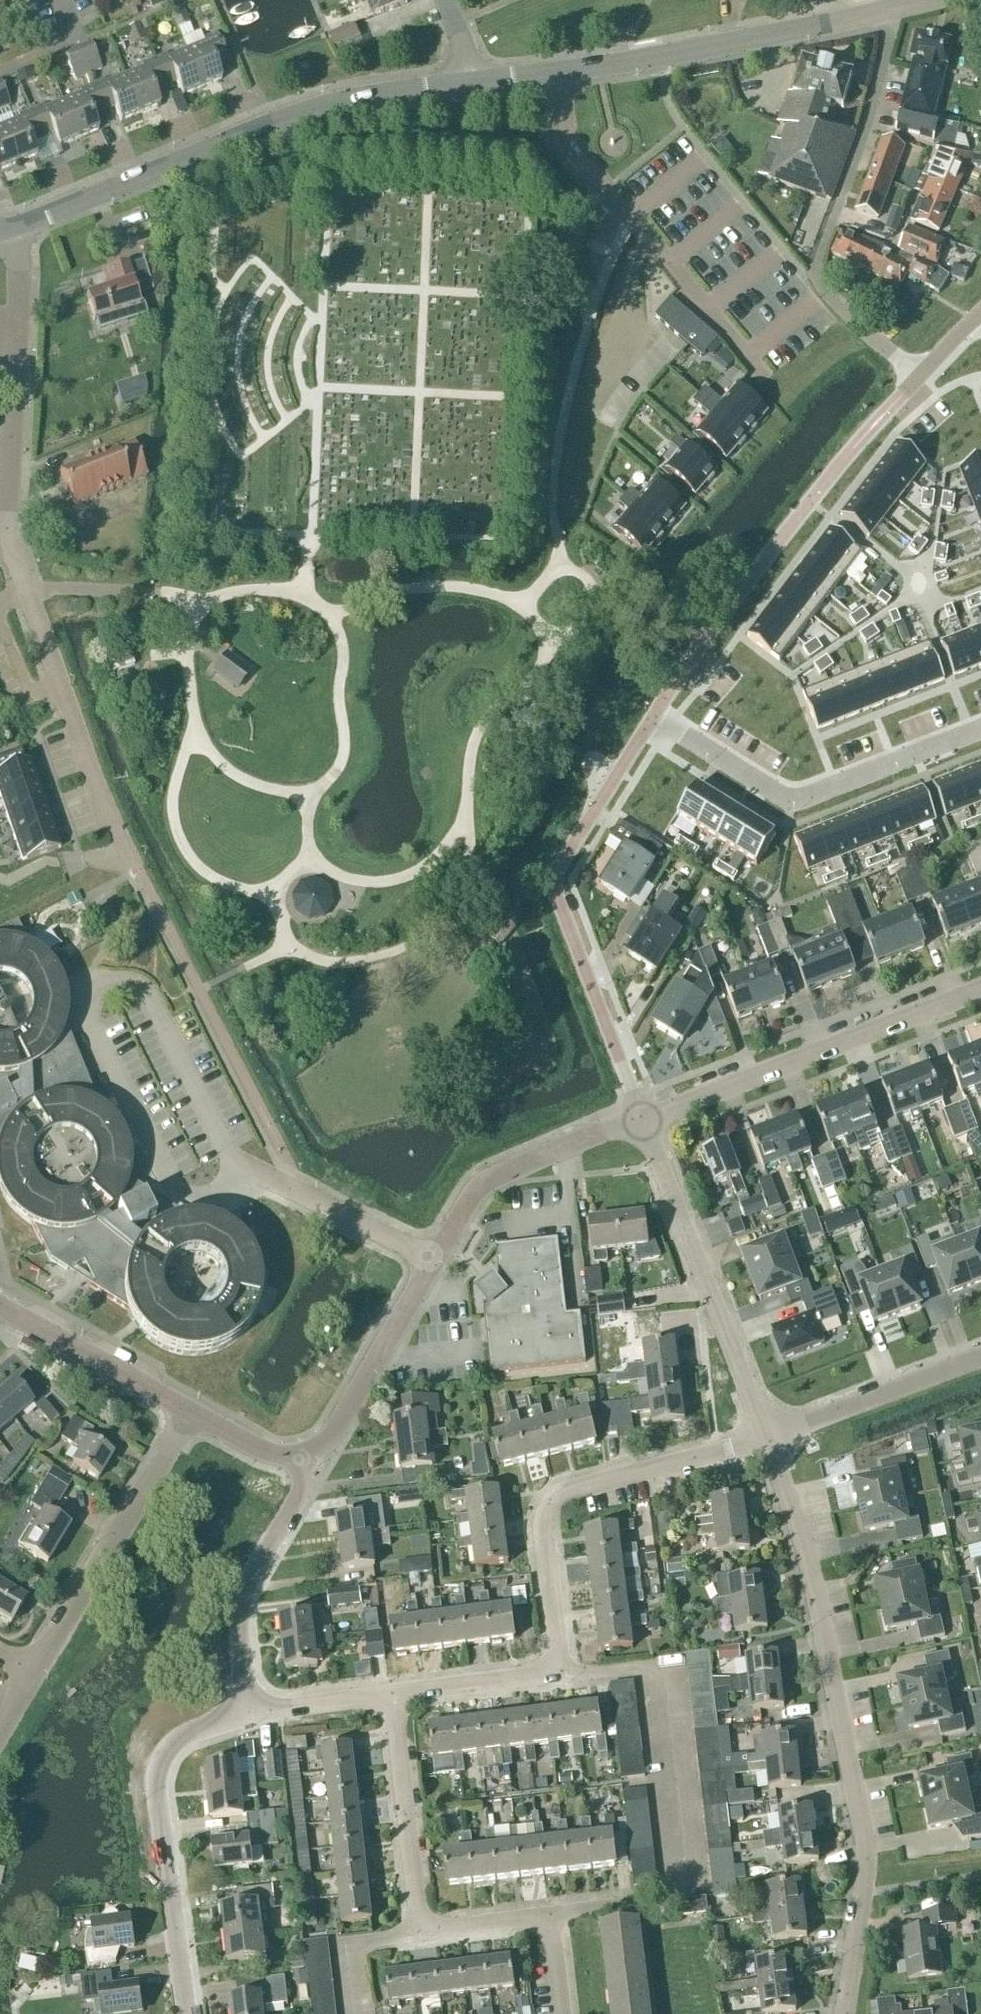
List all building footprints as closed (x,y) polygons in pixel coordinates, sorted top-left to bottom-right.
[(150,11),(169,4),(181,1),(181,0),(148,0),(150,11)] [(373,18),(407,3),(406,0),(365,0),(373,18)] [(176,30),(190,25),(183,9),(170,15),(176,30)] [(10,11),(1,14),(5,23),(13,19),(10,11)] [(147,21),(139,24),(144,36),(152,32),(147,21)] [(132,45),(143,40),(137,25),(125,30),(132,45)] [(339,45),(359,37),(354,25),(328,36),(333,47),(339,45)] [(186,51),(201,88),(221,80),(215,67),(227,62),(216,34),(203,40),(204,43),(186,51)] [(903,113),(939,122),(939,121),(934,120),(946,67),(951,42),(916,35),(910,58),(915,59),(901,113),(903,113)] [(77,49),(88,75),(101,69),(91,44),(77,49)] [(339,45),(333,47),(338,60),(345,57),(339,45)] [(75,80),(88,75),(77,49),(64,55),(75,80)] [(181,96),(201,88),(186,51),(168,58),(166,55),(154,60),(165,87),(176,83),(181,96)] [(154,92),(165,87),(154,60),(141,65),(143,69),(124,76),(139,113),(159,105),(154,92)] [(843,109),(853,75),(802,61),(793,95),(799,97),(796,103),(786,99),(778,124),(785,126),(780,142),(771,139),(759,175),(811,194),(831,202),(855,134),(830,125),(836,107),(843,109)] [(19,84),(34,78),(31,69),(16,75),(19,84)] [(120,121),(139,113),(124,76),(106,84),(104,80),(92,85),(103,112),(114,108),(120,121)] [(2,81),(0,82),(0,113),(13,107),(2,81)] [(92,117),(103,112),(92,85),(80,90),(81,94),(63,102),(78,139),(97,130),(92,117)] [(58,147),(78,139),(63,102),(44,109),(43,105),(30,111),(41,138),(53,133),(58,147)] [(30,142),(41,138),(30,111),(18,116),(19,119),(1,127),(16,164),(36,156),(30,142)] [(939,122),(903,113),(901,113),(896,133),(934,143),(937,130),(942,131),(939,147),(954,151),(959,126),(939,122)] [(16,164),(1,127),(0,127),(0,171),(16,164)] [(870,176),(891,184),(904,148),(883,140),(870,176)] [(939,147),(935,157),(938,158),(928,179),(956,190),(966,169),(962,167),(965,162),(980,169),(980,157),(954,151),(939,147)] [(878,219),(891,184),(870,176),(856,211),(878,219)] [(956,190),(928,179),(922,177),(916,191),(922,193),(921,196),(949,207),(956,190)] [(907,183),(905,187),(914,191),(914,190),(916,186),(907,183)] [(938,233),(949,207),(921,196),(910,221),(938,233)] [(793,208),(788,220),(797,223),(802,211),(793,208)] [(890,222),(886,232),(894,235),(898,225),(890,222)] [(908,228),(899,251),(936,265),(944,244),(908,228)] [(848,232),(846,236),(861,243),(878,252),(880,248),(863,239),(848,232)] [(880,263),(887,250),(883,249),(881,253),(878,252),(861,243),(846,236),(841,233),(831,254),(851,264),(880,278),(886,266),(880,263)] [(898,261),(899,259),(897,256),(887,250),(880,263),(886,266),(880,278),(900,288),(907,274),(910,266),(898,261)] [(910,266),(907,274),(938,294),(949,277),(937,269),(901,255),(899,259),(898,261),(910,266)] [(142,263),(127,267),(126,265),(102,272),(108,291),(86,298),(93,322),(123,313),(127,323),(147,317),(144,305),(139,306),(136,296),(152,291),(142,259),(141,260),(142,263)] [(954,266),(950,277),(965,282),(969,271),(954,266)] [(664,325),(680,307),(671,299),(655,317),(664,325)] [(680,307),(664,325),(674,333),(689,315),(680,307)] [(683,341),(699,323),(689,315),(674,333),(683,341)] [(692,349),(708,331),(699,323),(683,341),(692,349)] [(708,331),(692,349),(702,357),(708,350),(716,341),(717,339),(708,331)] [(720,345),(716,341),(708,350),(712,354),(720,345)] [(722,403),(713,395),(707,402),(747,436),(767,413),(736,387),(722,403)] [(705,388),(699,395),(707,402),(713,395),(705,388)] [(701,409),(707,402),(699,395),(693,402),(701,409)] [(696,433),(727,459),(747,436),(707,402),(701,409),(710,417),(696,433)] [(695,495),(716,471),(677,437),(670,445),(679,453),(665,469),(695,495)] [(133,443),(60,472),(73,506),(147,476),(133,443)] [(897,443),(883,462),(911,484),(926,465),(897,443)] [(883,462),(869,480),(897,502),(911,484),(883,462)] [(959,470),(968,492),(980,487),(980,462),(959,470)] [(618,480),(613,486),(619,491),(624,485),(618,480)] [(869,480),(855,498),(883,520),(897,502),(869,480)] [(631,491),(626,498),(665,531),(685,508),(654,482),(640,499),(631,491)] [(968,492),(976,513),(980,511),(980,487),(968,492)] [(923,492),(922,500),(934,501),(935,493),(923,492)] [(943,494),(942,502),(954,504),(955,496),(943,494)] [(665,531),(626,498),(620,504),(629,512),(614,528),(645,554),(665,531)] [(855,498),(840,517),(869,539),(883,520),(855,498)] [(922,500),(921,508),(933,509),(934,501),(922,500)] [(942,502),(941,510),(953,512),(954,504),(942,502)] [(831,529),(814,551),(845,575),(863,553),(831,529)] [(918,537),(913,543),(923,550),(928,544),(918,537)] [(913,543),(908,550),(918,557),(923,550),(913,543)] [(936,546),(935,554),(947,556),(948,548),(936,546)] [(814,551),(797,572),(829,597),(845,575),(814,551)] [(935,554),(934,562),(946,564),(947,556),(935,554)] [(797,572),(781,594),(812,618),(829,597),(797,572)] [(946,574),(934,578),(937,586),(948,582),(946,574)] [(878,585),(884,589),(892,579),(885,575),(878,585)] [(882,593),(877,599),(886,607),(891,600),(882,593)] [(781,594),(764,615),(796,640),(812,618),(781,594)] [(973,598),(977,609),(980,608),(980,597),(980,595),(973,598)] [(973,598),(965,601),(969,612),(977,609),(973,598)] [(952,606),(944,609),(948,621),(956,618),(952,606)] [(862,608),(856,613),(863,623),(869,618),(862,608)] [(896,612),(889,614),(893,626),(901,623),(896,612)] [(856,613),(849,618),(856,628),(863,623),(856,613)] [(764,615),(747,637),(779,662),(796,640),(764,615)] [(872,626),(866,630),(873,640),(879,636),(872,626)] [(897,629),(902,643),(910,641),(904,626),(897,629)] [(963,635),(976,668),(980,666),(980,628),(963,635)] [(866,630),(859,635),(866,645),(873,640),(866,630)] [(963,635),(941,644),(954,677),(976,668),(963,635)] [(816,641),(809,645),(816,655),(823,650),(816,641)] [(930,644),(904,654),(918,691),(944,681),(930,644)] [(809,645),(803,650),(810,660),(816,655),(809,645)] [(112,673),(124,669),(134,665),(129,653),(108,660),(112,673)] [(904,654),(879,664),(893,701),(918,691),(904,654)] [(248,673),(226,656),(214,672),(237,689),(248,673)] [(827,657),(820,662),(827,672),(834,667),(827,657)] [(820,662),(814,666),(821,676),(827,672),(820,662)] [(879,664),(854,673),(868,711),(893,701),(879,664)] [(854,673),(828,683),(843,720),(868,711),(854,673)] [(828,683),(803,693),(817,730),(843,720),(828,683)] [(16,766),(24,763),(20,750),(11,753),(16,766)] [(3,756),(7,768),(16,766),(11,753),(3,756)] [(37,783),(29,761),(24,763),(16,766),(7,768),(0,771),(0,796),(37,783)] [(954,776),(967,809),(980,804),(980,782),(976,768),(954,776)] [(954,776),(932,785),(945,818),(967,809),(954,776)] [(0,796),(0,801),(6,818),(44,805),(37,783),(0,796)] [(696,787),(677,817),(698,830),(716,799),(696,787)] [(923,788),(901,797),(914,830),(936,822),(923,788)] [(901,797),(880,805),(893,838),(914,830),(901,797)] [(716,799),(698,830),(717,842),(736,811),(716,799)] [(6,818),(13,840),(52,826),(44,805),(6,818)] [(880,805),(858,813),(871,847),(893,838),(880,805)] [(736,811),(717,842),(736,854),(755,823),(736,811)] [(858,813),(837,822),(850,855),(871,847),(858,813)] [(972,821),(975,829),(980,827),(980,818),(972,821)] [(972,821),(961,826),(964,833),(975,829),(972,821)] [(615,894),(648,840),(638,833),(619,822),(609,837),(625,847),(601,885),(615,894)] [(837,822),(816,830),(829,863),(850,855),(837,822)] [(755,823),(736,854),(756,866),(775,836),(755,823)] [(52,826),(13,840),(21,862),(59,849),(52,826)] [(640,830),(638,833),(648,840),(650,836),(640,830)] [(816,830),(794,839),(807,871),(829,863),(816,830)] [(650,836),(648,840),(662,848),(664,845),(650,836)] [(679,838),(674,845),(684,851),(689,844),(679,838)] [(930,838),(918,842),(921,850),(933,845),(930,838)] [(648,840),(615,894),(629,903),(653,865),(652,864),(662,848),(648,840)] [(918,842),(907,847),(910,854),(921,850),(918,842)] [(689,844),(684,851),(695,858),(699,851),(689,844)] [(980,876),(980,857),(976,845),(966,849),(976,878),(980,876)] [(887,855),(876,859),(879,866),(890,862),(887,855)] [(876,859),(865,863),(868,871),(879,866),(876,859)] [(717,862),(713,869),(723,875),(727,868),(717,862)] [(919,900),(908,871),(907,871),(904,863),(887,870),(891,878),(896,876),(907,905),(919,900)] [(908,871),(919,900),(931,896),(919,867),(908,871)] [(727,868),(723,875),(733,882),(737,875),(727,868)] [(845,871),(833,875),(836,883),(848,878),(845,871)] [(833,875),(822,880),(825,887),(836,883),(833,875)] [(299,885),(291,899),(295,915),(309,923),(325,919),(333,905),(329,889),(315,881),(299,885)] [(855,942),(866,937),(877,966),(901,957),(887,921),(884,914),(875,918),(878,924),(864,930),(850,894),(847,885),(836,890),(839,898),(855,942)] [(980,885),(957,894),(970,930),(980,926),(980,887),(980,885)] [(933,903),(947,939),(970,930),(957,894),(933,903)] [(642,964),(665,925),(677,905),(664,896),(628,955),(642,964)] [(844,946),(855,942),(839,898),(838,898),(826,903),(836,928),(822,933),(824,937),(815,940),(831,984),(855,975),(844,946)] [(708,915),(697,908),(684,929),(695,936),(708,915)] [(831,984),(815,940),(803,945),(802,942),(788,940),(780,921),(792,916),(789,908),(766,917),(769,925),(780,954),(791,949),(808,993),(831,984)] [(910,912),(887,921),(901,957),(924,948),(910,912)] [(243,1242),(238,1237),(233,1233),(228,1229),(223,1226),(217,1224),(211,1222),(205,1220),(199,1220),(192,1219),(186,1220),(180,1220),(174,1222),(168,1224),(162,1226),(146,1194),(146,1195),(147,1193),(133,1183),(130,1177),(130,1171),(131,1166),(131,1161),(130,1156),(129,1150),(128,1145),(126,1140),(125,1137),(122,1131),(120,1128),(116,1123),(113,1119),(110,1116),(106,1113),(102,1109),(98,1107),(65,1026),(66,1021),(67,1015),(67,1009),(67,1004),(66,998),(65,992),(63,987),(61,982),(59,977),(56,972),(52,966),(48,962),(43,957),(38,953),(34,950),(29,947),(16,923),(0,931),(0,976),(2,976),(6,977),(9,978),(13,980),(16,981),(19,983),(21,986),(24,988),(27,992),(28,995),(29,998),(30,1002),(31,1006),(31,1011),(30,1016),(30,1019),(28,1023),(27,1026),(24,1029),(22,1031),(20,1034),(17,1028),(15,1029),(6,1007),(0,996),(0,1192),(1,1194),(3,1199),(7,1205),(10,1209),(14,1213),(18,1216),(22,1220),(26,1222),(32,1226),(50,1260),(66,1270),(84,1262),(94,1283),(89,1286),(127,1311),(131,1318),(133,1322),(136,1326),(139,1330),(149,1340),(161,1348),(174,1353),(188,1356),(203,1355),(217,1351),(230,1344),(242,1335),(250,1324),(256,1311),(260,1298),(260,1283),(258,1269),(252,1255),(250,1252),(247,1247),(243,1242)] [(506,923),(491,940),(500,947),(502,944),(515,930),(506,923)] [(665,925),(642,964),(656,972),(680,934),(665,925)] [(768,958),(780,954),(769,925),(757,930),(768,958)] [(706,972),(706,974),(709,981),(721,976),(710,948),(698,952),(706,972)] [(747,975),(761,1011),(785,1001),(771,965),(747,975)] [(693,995),(700,984),(706,975),(705,973),(703,978),(691,970),(680,987),(678,986),(654,1024),(669,1033),(693,995)] [(713,993),(709,981),(706,974),(706,975),(700,984),(693,995),(669,1033),(683,1042),(707,1004),(706,1004),(713,993)] [(738,1020),(761,1011),(747,975),(724,984),(738,1020)] [(971,1050),(980,1076),(980,1047),(971,1050)] [(980,1100),(980,1076),(971,1050),(947,1060),(961,1096),(974,1091),(978,1101),(980,1100)] [(919,1112),(943,1103),(929,1067),(905,1076),(919,1112)] [(922,1119),(919,1112),(905,1076),(882,1085),(895,1121),(910,1115),(913,1123),(922,1119)] [(840,1101),(857,1146),(867,1142),(863,1133),(877,1128),(863,1092),(840,1101)] [(854,1147),(857,1146),(840,1101),(816,1110),(830,1146),(844,1141),(847,1151),(855,1148),(854,1147)] [(954,1107),(965,1135),(966,1135),(978,1130),(967,1102),(954,1107)] [(954,1140),(965,1135),(954,1107),(943,1111),(954,1140)] [(773,1127),(786,1163),(787,1162),(792,1175),(802,1171),(797,1158),(811,1153),(797,1117),(773,1127)] [(764,1171),(786,1163),(773,1127),(750,1135),(764,1171)] [(888,1132),(899,1160),(911,1156),(901,1127),(888,1132)] [(966,1135),(976,1159),(980,1157),(980,1139),(978,1130),(966,1135)] [(888,1164),(899,1160),(888,1132),(877,1136),(888,1164)] [(740,1176),(727,1144),(702,1154),(704,1157),(702,1158),(706,1167),(708,1167),(715,1185),(729,1180),(736,1198),(746,1194),(739,1176),(740,1176)] [(823,1157),(833,1186),(845,1181),(834,1153),(823,1157)] [(822,1190),(833,1186),(823,1157),(811,1162),(822,1190)] [(912,1158),(901,1162),(909,1183),(920,1179),(914,1162),(912,1158)] [(784,1203),(795,1199),(787,1176),(775,1180),(784,1203)] [(769,1210),(781,1206),(770,1178),(758,1182),(769,1210)] [(946,1178),(934,1183),(937,1193),(949,1188),(946,1178)] [(901,1210),(915,1205),(909,1192),(896,1197),(901,1210)] [(746,1194),(736,1198),(739,1205),(749,1201),(746,1194)] [(744,1219),(767,1211),(762,1197),(749,1201),(739,1205),(738,1205),(744,1219)] [(891,1199),(884,1202),(887,1211),(895,1208),(891,1199)] [(783,1208),(771,1212),(774,1220),(785,1215),(783,1208)] [(853,1210),(823,1222),(828,1235),(858,1224),(853,1210)] [(815,1212),(802,1216),(806,1227),(818,1223),(815,1212)] [(644,1216),(617,1219),(621,1250),(636,1248),(637,1259),(649,1258),(648,1247),(644,1216)] [(594,1253),(595,1264),(607,1263),(606,1252),(621,1250),(617,1219),(590,1222),(593,1253),(594,1253)] [(743,1219),(731,1222),(734,1235),(746,1232),(743,1219)] [(972,1286),(980,1283),(980,1222),(965,1228),(970,1241),(957,1246),(956,1246),(972,1286)] [(742,1255),(751,1278),(791,1262),(791,1263),(800,1260),(791,1236),(782,1240),(742,1255)] [(972,1286),(956,1246),(957,1246),(954,1237),(930,1246),(927,1238),(915,1242),(926,1271),(938,1266),(949,1295),(972,1286)] [(484,1303),(483,1304),(491,1373),(586,1363),(580,1314),(566,1316),(557,1240),(495,1248),(499,1279),(495,1282),(494,1280),(480,1291),(487,1301),(484,1303)] [(882,1275),(897,1315),(920,1306),(909,1277),(920,1273),(911,1248),(890,1256),(895,1270),(882,1275)] [(800,1285),(791,1263),(791,1262),(751,1278),(760,1301),(800,1285)] [(882,1275),(868,1280),(865,1270),(859,1263),(840,1270),(851,1299),(863,1295),(874,1324),(897,1315),(882,1275)] [(588,1295),(602,1293),(599,1269),(584,1271),(588,1295)] [(767,1331),(778,1361),(820,1345),(813,1327),(838,1317),(827,1289),(797,1300),(803,1317),(767,1331)] [(599,1317),(623,1314),(621,1296),(596,1299),(599,1317)] [(625,1368),(626,1376),(678,1369),(675,1343),(643,1347),(645,1365),(625,1368)] [(615,1377),(616,1385),(647,1381),(649,1398),(649,1399),(682,1395),(678,1369),(626,1376),(615,1377)] [(14,1421),(33,1405),(13,1381),(0,1392),(0,1405),(14,1421)] [(564,1418),(572,1450),(596,1444),(588,1413),(592,1413),(587,1395),(578,1398),(582,1414),(569,1417),(564,1418)] [(685,1421),(682,1395),(649,1399),(649,1398),(629,1401),(629,1403),(631,1415),(651,1413),(652,1425),(685,1421)] [(446,1431),(438,1432),(436,1415),(440,1415),(438,1399),(404,1403),(406,1418),(394,1419),(397,1446),(447,1439),(446,1431)] [(49,1426),(58,1419),(42,1401),(34,1407),(49,1426)] [(564,1418),(569,1417),(564,1401),(555,1403),(560,1420),(545,1423),(541,1424),(549,1456),(572,1450),(564,1418)] [(626,1403),(615,1405),(618,1428),(618,1433),(619,1440),(634,1438),(631,1415),(629,1403),(626,1403)] [(14,1421),(0,1405),(0,1433),(14,1421)] [(606,1435),(618,1433),(618,1428),(615,1405),(602,1406),(606,1435)] [(545,1423),(541,1407),(532,1409),(536,1426),(522,1429),(517,1430),(525,1462),(549,1456),(541,1424),(545,1423)] [(509,1415),(513,1432),(493,1437),(501,1468),(525,1462),(517,1430),(522,1429),(518,1413),(509,1415)] [(97,1480),(112,1456),(86,1441),(93,1431),(72,1419),(61,1438),(80,1450),(72,1465),(97,1480)] [(925,1425),(928,1438),(937,1436),(934,1423),(925,1425)] [(948,1438),(950,1449),(962,1446),(965,1460),(980,1457),(980,1431),(948,1438)] [(888,1443),(892,1460),(927,1453),(923,1435),(888,1443)] [(10,1456),(17,1465),(33,1443),(24,1437),(10,1456)] [(430,1450),(448,1448),(447,1439),(397,1446),(400,1472),(432,1468),(430,1450)] [(474,1464),(471,1464),(473,1477),(488,1475),(483,1444),(472,1446),(474,1464)] [(17,1465),(10,1456),(0,1469),(0,1482),(3,1484),(17,1465)] [(965,1460),(968,1474),(956,1476),(958,1486),(980,1482),(980,1457),(965,1460)] [(47,1564),(69,1528),(51,1517),(72,1481),(52,1470),(31,1505),(44,1513),(33,1531),(29,1528),(18,1547),(47,1564)] [(855,1485),(860,1509),(901,1500),(898,1486),(910,1483),(908,1473),(855,1485)] [(419,1490),(406,1492),(408,1506),(421,1504),(419,1490)] [(470,1520),(502,1516),(499,1491),(468,1495),(467,1492),(450,1494),(451,1503),(467,1501),(469,1515),(470,1520)] [(940,1497),(943,1509),(952,1507),(949,1495),(940,1497)] [(697,1530),(746,1524),(743,1498),(711,1502),(713,1520),(695,1523),(697,1535),(698,1534),(697,1530)] [(894,1526),(898,1544),(922,1538),(916,1511),(905,1513),(901,1500),(860,1509),(865,1533),(894,1526)] [(946,1521),(955,1520),(952,1507),(943,1509),(946,1521)] [(340,1545),(389,1538),(388,1530),(371,1532),(368,1514),(336,1518),(340,1545)] [(659,1539),(671,1538),(669,1514),(657,1515),(659,1539)] [(469,1515),(453,1517),(454,1526),(470,1524),(472,1539),(473,1544),(505,1539),(502,1516),(470,1520),(469,1515)] [(966,1523),(968,1533),(980,1531),(980,1535),(980,1520),(966,1523)] [(620,1552),(620,1548),(618,1534),(634,1532),(633,1522),(616,1525),(616,1528),(585,1532),(588,1557),(620,1552)] [(698,1534),(697,1535),(697,1538),(715,1536),(718,1554),(750,1550),(746,1524),(697,1530),(698,1534)] [(652,1536),(644,1537),(645,1546),(654,1545),(652,1536)] [(389,1538),(340,1545),(343,1571),(375,1567),(373,1549),(390,1546),(389,1538)] [(473,1548),(476,1568),(508,1564),(505,1539),(473,1544),(472,1539),(456,1541),(457,1550),(473,1548)] [(623,1572),(621,1557),(637,1555),(636,1546),(620,1548),(620,1552),(588,1557),(591,1580),(623,1576),(623,1572)] [(654,1549),(645,1550),(645,1551),(647,1562),(655,1561),(654,1549)] [(400,1577),(431,1573),(430,1559),(398,1563),(400,1577)] [(667,1574),(687,1572),(685,1559),(665,1562),(667,1574)] [(882,1609),(924,1600),(915,1561),(891,1566),(894,1580),(876,1584),(882,1609)] [(626,1600),(626,1595),(624,1581),(640,1579),(639,1569),(623,1572),(623,1576),(591,1580),(594,1604),(626,1600)] [(471,1578),(470,1570),(462,1571),(462,1579),(471,1578)] [(419,1575),(409,1576),(411,1587),(420,1586),(419,1575)] [(668,1589),(684,1586),(682,1575),(667,1578),(668,1589)] [(714,1609),(764,1603),(760,1576),(728,1581),(731,1599),(713,1601),(714,1609)] [(958,1581),(961,1594),(970,1592),(967,1580),(958,1581)] [(10,1625),(25,1601),(0,1586),(0,1619),(10,1625)] [(329,1609),(361,1605),(359,1589),(327,1593),(329,1609)] [(525,1589),(512,1591),(514,1608),(527,1606),(525,1589)] [(486,1611),(490,1643),(515,1640),(511,1609),(514,1608),(512,1591),(503,1592),(505,1608),(491,1610),(486,1611)] [(963,1606),(972,1604),(970,1592),(961,1594),(963,1606)] [(630,1624),(629,1619),(627,1605),(644,1603),(642,1593),(626,1595),(626,1600),(594,1604),(597,1628),(630,1624)] [(479,1595),(481,1611),(467,1613),(462,1614),(466,1646),(490,1643),(486,1611),(491,1610),(488,1594),(484,1594),(479,1595)] [(467,1613),(465,1597),(455,1598),(457,1615),(443,1616),(438,1617),(442,1649),(466,1646),(462,1614),(467,1613)] [(443,1616),(441,1600),(431,1601),(434,1618),(419,1620),(414,1620),(419,1652),(442,1649),(438,1617),(443,1616)] [(917,1629),(920,1643),(944,1637),(938,1610),(927,1612),(924,1600),(882,1609),(888,1635),(917,1629)] [(419,1620),(417,1603),(408,1604),(410,1621),(390,1623),(394,1656),(419,1652),(414,1620),(419,1620)] [(764,1603),(714,1609),(715,1618),(733,1616),(735,1634),(768,1630),(764,1603)] [(279,1617),(282,1644),(332,1637),(331,1629),(313,1631),(311,1614),(279,1617)] [(630,1629),(647,1626),(645,1617),(629,1619),(630,1624),(597,1628),(601,1653),(633,1648),(630,1629)] [(659,1622),(647,1624),(648,1632),(660,1630),(659,1622)] [(369,1659),(384,1658),(381,1632),(366,1634),(369,1659)] [(282,1644),(286,1670),(318,1666),(315,1648),(333,1646),(332,1637),(282,1644)] [(738,1647),(718,1649),(719,1660),(740,1658),(738,1647)] [(687,1665),(709,1663),(708,1652),(686,1654),(687,1665)] [(942,1683),(954,1681),(948,1653),(924,1658),(928,1676),(899,1682),(904,1707),(945,1698),(942,1683)] [(731,1687),(781,1681),(778,1655),(746,1659),(748,1678),(730,1680),(731,1687)] [(688,1677),(710,1674),(709,1663),(687,1665),(688,1677)] [(690,1690),(712,1688),(710,1674),(688,1677),(690,1690)] [(611,1697),(634,1693),(633,1681),(609,1684),(611,1697)] [(781,1681),(731,1687),(732,1696),(750,1693),(752,1712),(784,1708),(781,1681)] [(691,1699),(713,1696),(712,1688),(690,1690),(691,1699)] [(612,1708),(636,1706),(634,1693),(611,1697),(612,1708)] [(692,1710),(714,1707),(713,1696),(691,1699),(692,1710)] [(938,1724),(941,1738),(965,1732),(960,1708),(948,1711),(945,1698),(904,1707),(909,1731),(938,1724)] [(576,1741),(581,1740),(595,1739),(597,1755),(606,1754),(604,1736),(600,1737),(596,1706),(572,1709),(576,1741)] [(614,1720),(637,1718),(636,1706),(612,1708),(614,1720)] [(693,1718),(715,1715),(714,1707),(692,1710),(693,1718)] [(552,1744),(557,1743),(571,1742),(574,1758),(583,1757),(581,1740),(576,1741),(572,1709),(548,1712),(552,1744)] [(552,1744),(548,1712),(524,1715),(528,1747),(533,1747),(548,1745),(550,1761),(559,1760),(557,1743),(552,1744)] [(721,1727),(745,1724),(743,1712),(719,1715),(721,1727)] [(524,1748),(526,1764),(535,1763),(533,1747),(528,1747),(524,1715),(500,1718),(505,1750),(509,1750),(524,1748)] [(694,1730),(716,1727),(715,1715),(693,1718),(694,1730)] [(505,1750),(500,1718),(476,1721),(481,1753),(485,1753),(500,1751),(502,1767),(511,1766),(509,1750),(505,1750)] [(615,1733),(638,1730),(637,1718),(614,1720),(614,1726),(615,1732),(615,1733)] [(461,1756),(476,1754),(478,1771),(487,1769),(485,1753),(481,1753),(476,1721),(453,1724),(457,1757),(461,1756)] [(457,1757),(453,1724),(428,1727),(432,1760),(452,1757),(454,1774),(464,1772),(461,1756),(457,1757)] [(614,1726),(607,1727),(609,1739),(616,1738),(615,1733),(615,1732),(614,1726)] [(696,1743),(718,1740),(716,1727),(694,1730),(696,1743)] [(728,1728),(718,1729),(719,1740),(720,1746),(730,1745),(728,1728)] [(616,1745),(640,1742),(638,1730),(615,1733),(616,1738),(616,1745)] [(748,1767),(798,1762),(795,1735),(763,1738),(765,1756),(747,1758),(748,1767)] [(288,1779),(299,1777),(296,1752),(306,1751),(305,1739),(283,1741),(288,1779)] [(697,1754),(719,1752),(718,1740),(696,1743),(697,1754)] [(618,1757),(641,1755),(640,1742),(616,1745),(618,1757)] [(253,1745),(236,1746),(237,1756),(254,1755),(253,1745)] [(322,1760),(324,1774),(354,1771),(351,1745),(321,1749),(322,1760)] [(698,1765),(720,1762),(719,1752),(697,1754),(698,1765)] [(268,1783),(282,1781),(279,1754),(264,1755),(268,1783)] [(619,1769),(643,1766),(641,1755),(618,1757),(619,1769)] [(964,1782),(976,1780),(971,1756),(946,1761),(949,1775),(920,1781),(925,1805),(967,1796),(964,1782)] [(205,1768),(208,1793),(256,1788),(255,1776),(239,1777),(238,1762),(208,1765),(208,1768),(205,1768)] [(699,1776),(721,1773),(720,1762),(698,1765),(699,1776)] [(798,1762),(748,1767),(749,1774),(767,1772),(769,1791),(801,1787),(798,1762)] [(643,1766),(619,1769),(621,1780),(644,1777),(643,1766)] [(357,1796),(354,1771),(324,1774),(327,1799),(357,1796)] [(701,1787),(723,1785),(721,1773),(699,1776),(701,1787)] [(291,1803),(302,1802),(299,1777),(288,1779),(291,1803)] [(572,1785),(571,1777),(559,1778),(560,1786),(572,1785)] [(546,1780),(536,1781),(537,1788),(547,1787),(546,1780)] [(702,1798),(724,1796),(723,1785),(701,1787),(702,1798)] [(213,1816),(213,1819),(243,1816),(241,1801),(257,1800),(256,1788),(208,1793),(210,1817),(213,1816)] [(624,1806),(647,1804),(645,1789),(622,1792),(624,1806)] [(728,1807),(753,1804),(752,1791),(726,1794),(728,1807)] [(329,1824),(360,1820),(357,1796),(327,1799),(329,1824)] [(703,1809),(725,1806),(724,1796),(702,1798),(703,1809)] [(963,1840),(980,1838),(980,1809),(970,1810),(967,1796),(925,1805),(931,1829),(960,1823),(963,1840)] [(294,1828),(305,1827),(302,1802),(291,1803),(294,1828)] [(625,1817),(648,1816),(647,1804),(624,1806),(625,1817)] [(704,1820),(726,1818),(725,1806),(703,1809),(704,1820)] [(765,1842),(815,1836),(812,1809),(780,1814),(782,1832),(764,1834),(765,1842)] [(248,1828),(276,1825),(286,1824),(284,1811),(246,1815),(248,1828)] [(534,1813),(531,1814),(532,1826),(537,1826),(539,1826),(538,1813),(534,1813)] [(626,1830),(650,1827),(648,1816),(625,1817),(625,1819),(626,1828),(626,1830)] [(587,1837),(591,1869),(615,1866),(611,1835),(615,1835),(613,1817),(604,1818),(606,1835),(591,1836),(587,1837)] [(706,1832),(728,1829),(726,1818),(704,1820),(706,1832)] [(625,1819),(618,1820),(619,1833),(624,1833),(627,1833),(626,1830),(626,1828),(625,1819)] [(329,1824),(332,1849),(363,1845),(360,1820),(329,1824)] [(580,1821),(582,1837),(568,1839),(563,1840),(567,1872),(591,1869),(587,1837),(591,1836),(589,1820),(585,1820),(580,1821)] [(539,1842),(543,1875),(567,1872),(563,1840),(568,1839),(566,1823),(561,1823),(556,1824),(558,1840),(544,1842),(539,1842)] [(276,1825),(248,1828),(249,1839),(213,1843),(216,1871),(252,1867),(250,1849),(278,1845),(276,1825)] [(537,1826),(532,1826),(534,1843),(520,1845),(515,1845),(519,1878),(543,1875),(539,1842),(544,1842),(542,1825),(539,1826),(537,1826)] [(296,1853),(307,1852),(305,1827),(294,1828),(296,1853)] [(627,1841),(651,1839),(650,1827),(626,1830),(627,1833),(627,1841)] [(515,1845),(520,1845),(518,1828),(513,1829),(509,1829),(510,1846),(496,1847),(491,1848),(495,1880),(519,1878),(515,1845)] [(707,1842),(729,1839),(728,1829),(706,1832),(707,1842)] [(467,1851),(471,1883),(495,1880),(491,1848),(496,1847),(494,1831),(489,1831),(485,1832),(487,1849),(472,1850),(467,1851)] [(461,1835),(463,1851),(443,1854),(447,1886),(471,1883),(467,1851),(472,1850),(470,1834),(465,1834),(461,1835)] [(815,1836),(765,1842),(767,1850),(784,1848),(787,1866),(819,1862),(815,1836)] [(629,1853),(652,1850),(651,1839),(627,1841),(629,1853)] [(708,1853),(730,1850),(729,1839),(707,1842),(708,1853)] [(970,1844),(971,1852),(980,1851),(980,1843),(970,1844)] [(366,1870),(363,1845),(332,1849),(335,1874),(366,1870)] [(630,1865),(654,1862),(652,1850),(629,1853),(630,1865)] [(709,1865),(731,1862),(730,1850),(708,1853),(709,1865)] [(299,1878),(310,1876),(307,1852),(296,1853),(299,1878)] [(631,1876),(655,1874),(654,1862),(630,1865),(631,1876)] [(711,1876),(733,1872),(731,1862),(709,1865),(711,1876)] [(743,1867),(734,1868),(734,1873),(735,1881),(745,1880),(743,1867)] [(338,1896),(338,1899),(369,1895),(366,1870),(335,1874),(338,1896)] [(712,1885),(734,1882),(733,1872),(711,1876),(712,1885)] [(655,1874),(631,1876),(633,1888),(656,1885),(655,1874)] [(302,1903),(313,1901),(310,1876),(299,1878),(302,1903)] [(734,1882),(712,1885),(713,1898),(735,1895),(734,1882)] [(804,1911),(800,1884),(768,1888),(768,1889),(759,1890),(762,1908),(753,1909),(754,1917),(804,1911)] [(224,1935),(263,1931),(261,1912),(275,1910),(272,1887),(236,1891),(238,1905),(220,1907),(224,1935)] [(369,1895),(338,1899),(341,1924),(372,1921),(369,1895)] [(681,1917),(707,1914),(705,1898),(679,1902),(681,1917)] [(313,1901),(302,1903),(305,1927),(316,1926),(313,1901)] [(754,1917),(755,1925),(773,1923),(775,1941),(807,1937),(804,1911),(754,1917)] [(908,1980),(942,1975),(936,1928),(956,1926),(954,1911),(923,1915),(925,1929),(902,1932),(908,1980)] [(119,1919),(117,1916),(114,1913),(110,1913),(106,1914),(104,1917),(103,1922),(94,1923),(93,1922),(92,1922),(93,1931),(89,1932),(86,1952),(88,1967),(116,1963),(114,1949),(133,1947),(133,1948),(134,1948),(130,1917),(129,1917),(129,1918),(119,1919)] [(604,1955),(647,1950),(645,1931),(639,1931),(638,1922),(601,1926),(604,1955)] [(724,1928),(712,1929),(714,1945),(726,1943),(724,1928)] [(263,1931),(224,1935),(227,1964),(266,1959),(263,1931)] [(304,1954),(328,1951),(326,1940),(302,1943),(304,1954)] [(608,1983),(651,1978),(647,1950),(604,1955),(608,1983)] [(305,1964),(329,1962),(328,1951),(304,1954),(305,1964)] [(511,1958),(485,1961),(489,1992),(515,1988),(511,1958)] [(303,1959),(285,1961),(287,1973),(304,1971),(303,1959)] [(741,1992),(792,1985),(789,1959),(756,1964),(758,1982),(740,1984),(741,1992)] [(489,1992),(485,1961),(460,1964),(464,1995),(474,1994),(489,1992)] [(306,1975),(330,1972),(329,1962),(305,1964),(306,1975)] [(440,1998),(441,1998),(442,2003),(449,2003),(449,1997),(464,1995),(460,1964),(436,1968),(440,1998)] [(415,2001),(440,1998),(436,1968),(411,1971),(415,2001)] [(389,2005),(415,2001),(411,1971),(385,1974),(389,2005)] [(307,1986),(331,1983),(330,1972),(306,1975),(307,1986)] [(111,1973),(81,1977),(84,2004),(101,2001),(103,2013),(120,2013),(142,2011),(139,1985),(113,1988),(111,1973)] [(307,1987),(306,1973),(294,1974),(296,1989),(307,1987)] [(262,2007),(288,2005),(285,1977),(258,1980),(260,1996),(231,1999),(233,2013),(263,2013),(262,2007)] [(71,1978),(59,1980),(60,1989),(73,1987),(71,1978)] [(611,2010),(654,2004),(651,1978),(608,1983),(611,2010)] [(309,1997),(333,1994),(331,1983),(307,1986),(309,1997)] [(719,1987),(720,1995),(741,1992),(740,1984),(719,1987)] [(741,1992),(742,2000),(744,2000),(745,2005),(761,2003),(762,2013),(778,2013),(796,2012),(792,1985),(741,1992)] [(964,1992),(947,1994),(948,2001),(934,2003),(935,2013),(925,2013),(967,2013),(964,1992)] [(310,2008),(334,2005),(333,1994),(309,1997),(310,2008)] [(900,2007),(896,2007),(895,2000),(876,2002),(876,2003),(878,2013),(901,2013),(900,2007)] [(869,2004),(871,2013),(878,2013),(876,2003),(869,2004)] [(611,2010),(612,2013),(655,2013),(654,2004),(611,2010)] [(334,2005),(310,2008),(311,2013),(335,2013),(334,2005)]
